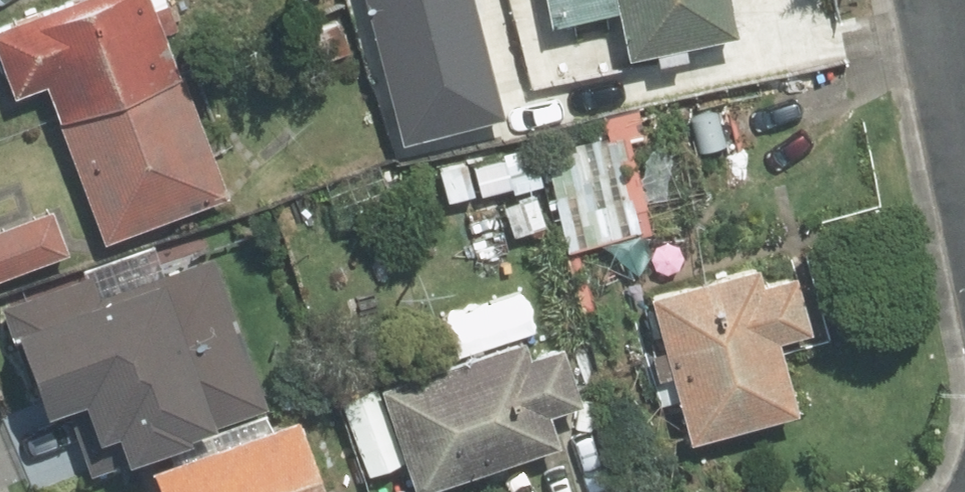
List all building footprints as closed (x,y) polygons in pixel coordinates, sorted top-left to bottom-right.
[(108,233),(231,188),(172,28),(184,24),(175,0),(56,0),(0,21),(0,50),(14,87),(49,74),(108,233)] [(641,49),(749,25),(744,0),(555,0),(559,19),(632,3),(641,49)] [(590,51),(508,69),(519,117),(601,99),(590,51)] [(554,227),(541,185),(546,183),(532,138),(445,165),(459,210),(519,192),(532,233),(554,227)] [(0,217),(0,268),(72,242),(55,197),(0,217)] [(77,412),(95,462),(272,396),(217,247),(101,288),(92,264),(7,294),(47,402),(86,389),(93,406),(77,412)] [(821,325),(805,268),(772,277),(767,260),(658,290),(699,437),(808,408),(787,334),(821,325)] [(563,334),(532,345),(525,325),(383,375),(422,483),(562,434),(552,404),(584,393),(563,334)] [(155,458),(167,491),(330,491),(299,407),(155,458)]
